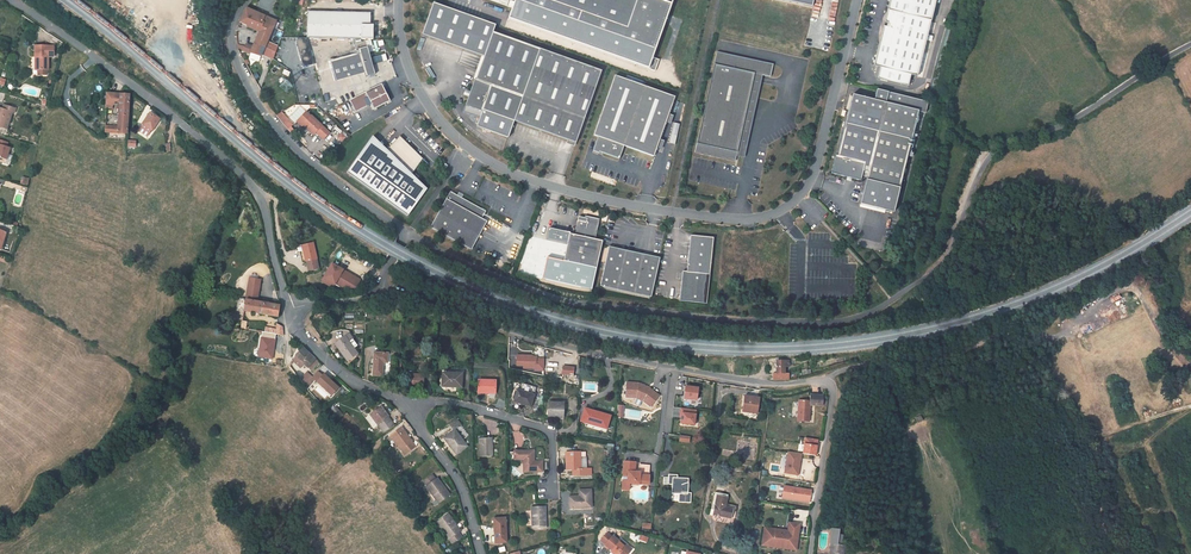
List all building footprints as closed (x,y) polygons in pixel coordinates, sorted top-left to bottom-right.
[(655,50),(673,0),(515,0),(655,50)] [(887,11),(931,22),(936,0),(890,0),(887,11)] [(495,25),(432,3),(421,35),(484,57),(493,32),(495,25)] [(268,41),(276,21),(246,8),(240,22),(260,31),(254,44),(265,48),(267,42),(268,41)] [(879,44),(873,66),(917,77),(926,40),(927,35),(931,22),(887,11),(884,23),(887,23),(886,27),(883,27),(879,44)] [(878,39),(879,44),(883,27),(886,27),(887,23),(884,23),(887,11),(885,13),(884,15),(884,16),(883,17),(882,19),(881,22),(879,26),(879,30),(878,35),(878,39)] [(308,12),(307,38),(373,40),(374,26),(371,25),(371,13),(308,12)] [(474,80),(463,112),(475,117),(476,113),(481,115),(477,127),(508,138),(514,121),(567,140),(576,143),(601,71),(540,49),(493,32),(484,57),(476,80),(474,80)] [(245,46),(243,51),(261,56),(264,50),(272,54),(275,45),(267,42),(265,48),(254,44),(253,46),(252,48),(245,46)] [(48,71),(48,47),(33,47),(33,57),(35,58),(38,58),(38,60),(37,60),(37,71),(38,71),(38,76),(47,76),(47,71),(48,71)] [(331,61),(337,81),(365,73),(366,77),(376,74),(368,47),(359,49),(360,53),(331,61)] [(717,52),(695,152),(735,161),(736,156),(754,73),(762,75),(770,77),(773,64),(717,52)] [(754,73),(736,156),(744,158),(757,97),(762,75),(754,73)] [(597,140),(593,151),(599,154),(600,152),(619,159),(622,152),(624,146),(653,157),(657,148),(660,139),(666,123),(669,114),(675,97),(615,76),(593,138),(597,140)] [(350,100),(356,112),(372,104),(374,109),(390,101),(382,84),(350,100)] [(835,155),(831,173),(861,181),(862,176),(866,177),(860,202),(894,210),(911,140),(918,111),(885,103),(888,93),(877,90),(874,100),(852,95),(845,124),(837,156),(835,155)] [(110,102),(119,102),(120,94),(106,93),(105,108),(109,109),(110,104),(110,102)] [(127,134),(129,95),(120,94),(119,102),(118,127),(105,126),(105,132),(127,134)] [(0,109),(0,127),(3,128),(9,111),(12,112),(14,113),(15,109),(3,105),(2,109),(0,109)] [(299,106),(289,118),(294,123),(304,111),(299,106)] [(12,112),(9,111),(3,128),(7,129),(12,112)] [(302,126),(303,125),(313,135),(316,132),(323,139),(329,133),(311,116),(311,117),(306,112),(297,122),(302,126)] [(151,130),(152,131),(160,119),(150,113),(142,124),(143,125),(141,128),(149,133),(151,130)] [(666,123),(670,125),(674,116),(669,114),(666,123)] [(279,119),(288,129),(293,125),(284,115),(279,119)] [(147,136),(149,133),(141,128),(139,131),(147,136)] [(336,138),(341,142),(345,137),(341,133),(336,138)] [(347,173),(408,217),(427,190),(412,175),(423,159),(400,136),(387,150),(383,156),(369,142),(347,173)] [(387,150),(373,137),(369,142),(383,156),(387,150)] [(657,148),(661,150),(665,141),(660,139),(657,148)] [(6,147),(7,143),(0,140),(0,158),(6,160),(5,163),(10,165),(12,156),(8,154),(10,148),(6,147)] [(430,228),(466,247),(482,219),(486,211),(450,191),(430,228)] [(1137,206),(1127,213),(1131,218),(1140,212),(1137,206)] [(564,261),(596,268),(602,245),(602,241),(595,240),(600,219),(585,216),(584,218),(584,221),(578,220),(575,235),(570,234),(564,261)] [(466,247),(471,250),(487,221),(482,219),(466,247)] [(690,235),(687,272),(710,275),(713,238),(690,235)] [(308,271),(319,268),(313,243),(302,245),(303,251),(304,251),(308,271)] [(609,246),(600,286),(651,297),(652,296),(660,258),(609,246)] [(353,293),(360,278),(329,263),(319,282),(332,288),(334,283),(353,293)] [(244,311),(278,317),(280,306),(257,302),(261,280),(250,278),(246,300),(240,299),(238,309),(244,310),(244,311)] [(345,337),(335,345),(348,362),(358,354),(354,349),(357,346),(349,334),(345,337)] [(319,362),(303,348),(295,356),(293,361),(300,368),(304,364),(308,368),(309,367),(312,370),(319,362)] [(388,353),(374,353),(373,375),(382,376),(383,362),(387,363),(388,353)] [(516,368),(544,369),(544,358),(537,357),(537,355),(516,354),(516,368)] [(773,380),(789,380),(789,373),(784,373),(784,367),(789,367),(788,361),(777,361),(777,373),(773,373),(773,380)] [(462,374),(443,373),(442,387),(461,387),(462,374)] [(408,374),(407,387),(424,388),(424,375),(408,374)] [(315,381),(312,378),(304,386),(307,390),(308,388),(315,381)] [(495,381),(478,380),(478,393),(495,393),(495,381)] [(316,383),(315,381),(308,388),(314,394),(317,390),(313,386),(316,383)] [(516,390),(513,402),(531,407),(534,395),(516,390)] [(810,405),(822,406),(823,396),(810,395),(810,401),(799,400),(798,421),(809,421),(810,405)] [(760,398),(745,396),(743,412),(758,414),(760,398)] [(549,403),(548,417),(563,418),(563,403),(549,403)] [(381,406),(370,415),(378,425),(381,428),(384,433),(395,425),(391,421),(388,417),(389,417),(381,406)] [(342,415),(335,407),(330,410),(337,419),(342,415)] [(585,408),(581,421),(607,429),(611,416),(585,408)] [(679,424),(695,425),(695,409),(679,408),(679,424)] [(454,431),(444,438),(456,455),(467,446),(455,430),(461,425),(457,418),(449,424),(454,431)] [(388,432),(391,435),(401,428),(399,425),(388,432)] [(412,441),(401,427),(401,428),(391,435),(390,436),(405,455),(416,447),(411,441),(412,441)] [(804,437),(801,453),(815,456),(818,439),(804,437)] [(479,439),(479,457),(492,456),(491,438),(479,439)] [(524,472),(542,472),(542,461),(534,462),(532,462),(532,460),(534,459),(533,451),(514,451),(514,460),(523,460),(524,472)] [(784,474),(799,475),(801,452),(786,451),(784,474)] [(581,452),(566,453),(566,470),(572,469),(574,469),(574,475),(591,475),(591,468),(587,469),(587,457),(581,457),(581,452)] [(629,484),(639,484),(648,485),(649,466),(639,465),(639,469),(635,469),(635,463),(623,462),(622,490),(629,490),(629,486),(629,484)] [(677,475),(669,474),(668,484),(672,485),(671,494),(679,494),(678,502),(690,503),(691,493),(687,493),(688,479),(677,478),(677,475)] [(450,495),(442,485),(440,487),(437,484),(440,482),(437,478),(436,479),(433,475),(423,482),(426,486),(426,487),(438,504),(450,495)] [(783,484),(780,499),(809,504),(811,489),(783,484)] [(577,497),(577,496),(569,497),(569,509),(592,508),(591,490),(579,490),(579,496),(579,497),(577,497)] [(725,507),(728,495),(714,492),(710,514),(732,519),(734,509),(725,507)] [(531,507),(532,529),(546,528),(545,507),(531,507)] [(448,514),(436,522),(449,540),(453,544),(462,538),(458,533),(461,531),(448,514)] [(506,518),(493,518),(494,527),(495,544),(507,543),(506,526),(506,518)] [(790,523),(789,531),(769,528),(767,541),(792,544),(794,532),(798,533),(800,524),(790,523)] [(767,541),(769,528),(765,527),(762,545),(796,549),(798,533),(794,532),(792,544),(767,541)] [(612,551),(613,550),(617,553),(628,553),(630,552),(619,543),(620,542),(613,536),(612,537),(607,534),(601,541),(605,545),(612,551)] [(620,542),(619,543),(630,552),(632,550),(621,540),(620,542)] [(829,553),(844,553),(845,545),(831,543),(829,553)]
